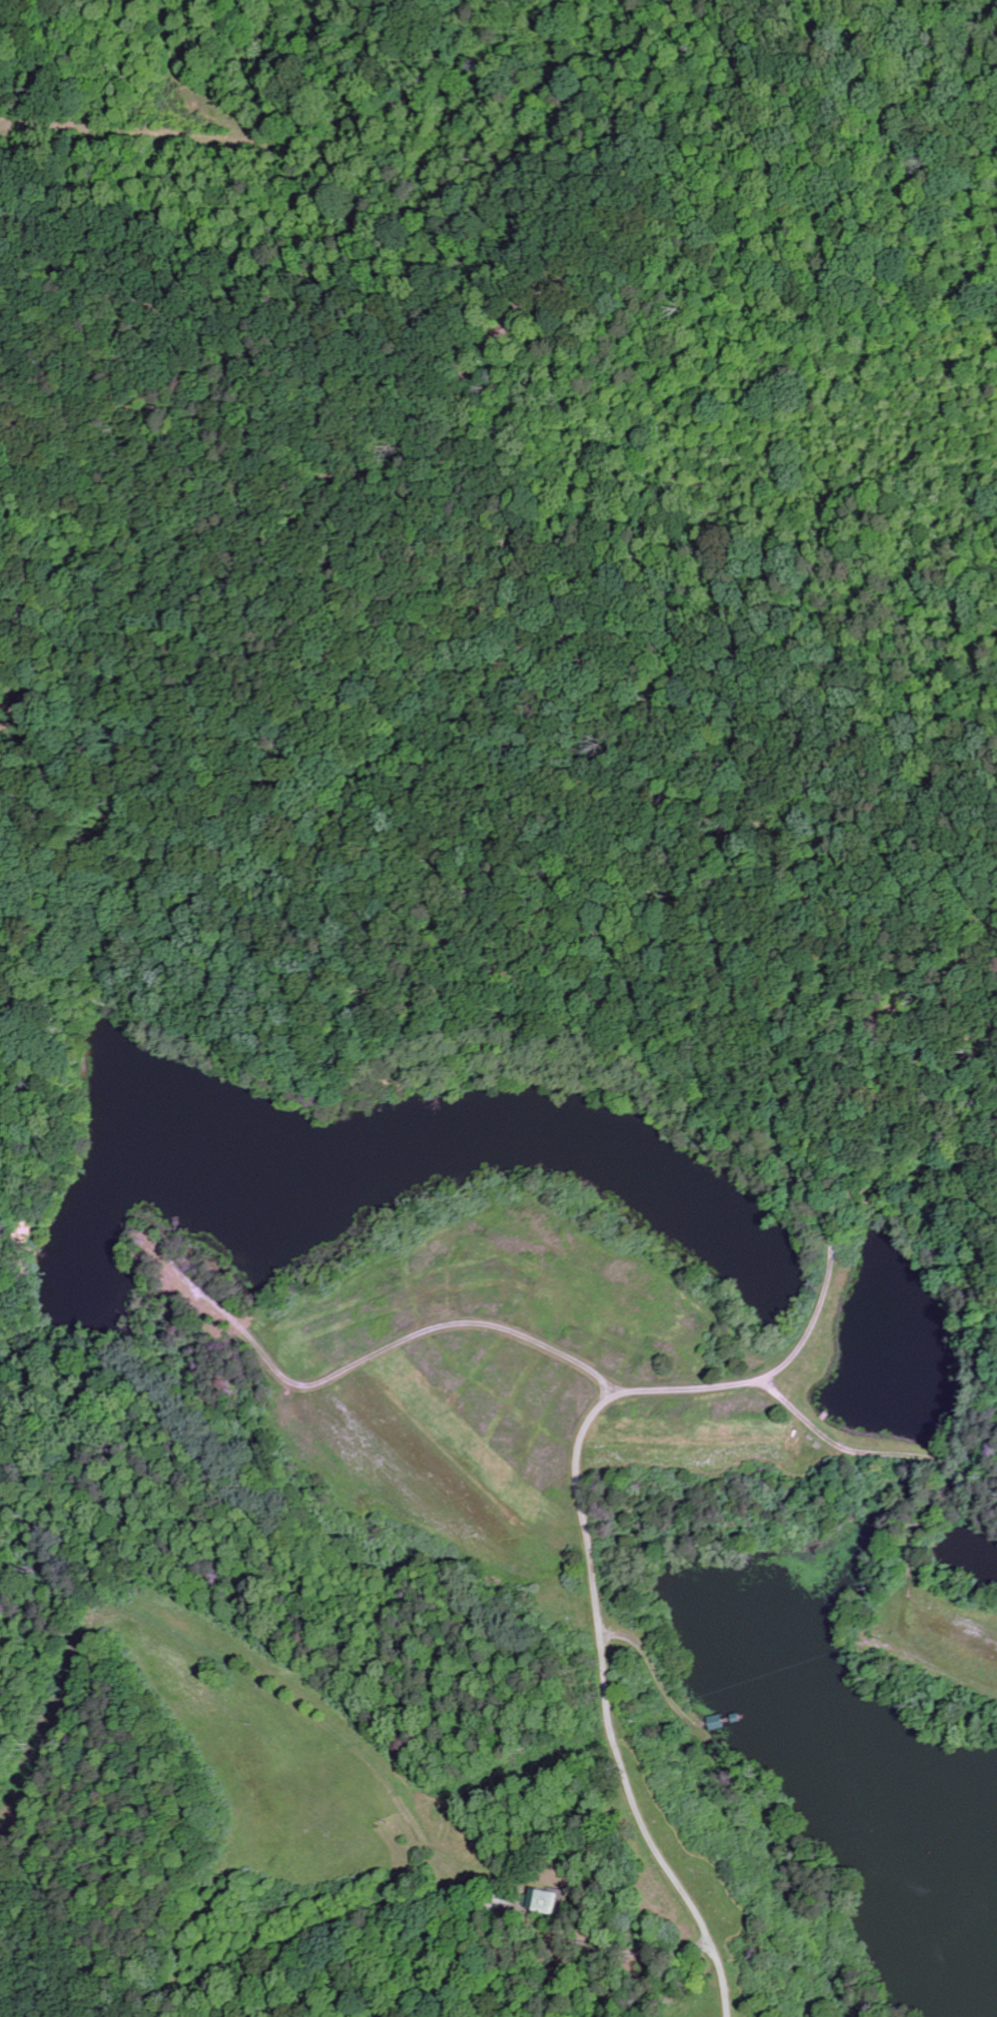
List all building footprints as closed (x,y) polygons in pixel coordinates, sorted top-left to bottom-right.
[(534,1891),(530,1910),(557,1917),(562,1898),(534,1891)]
